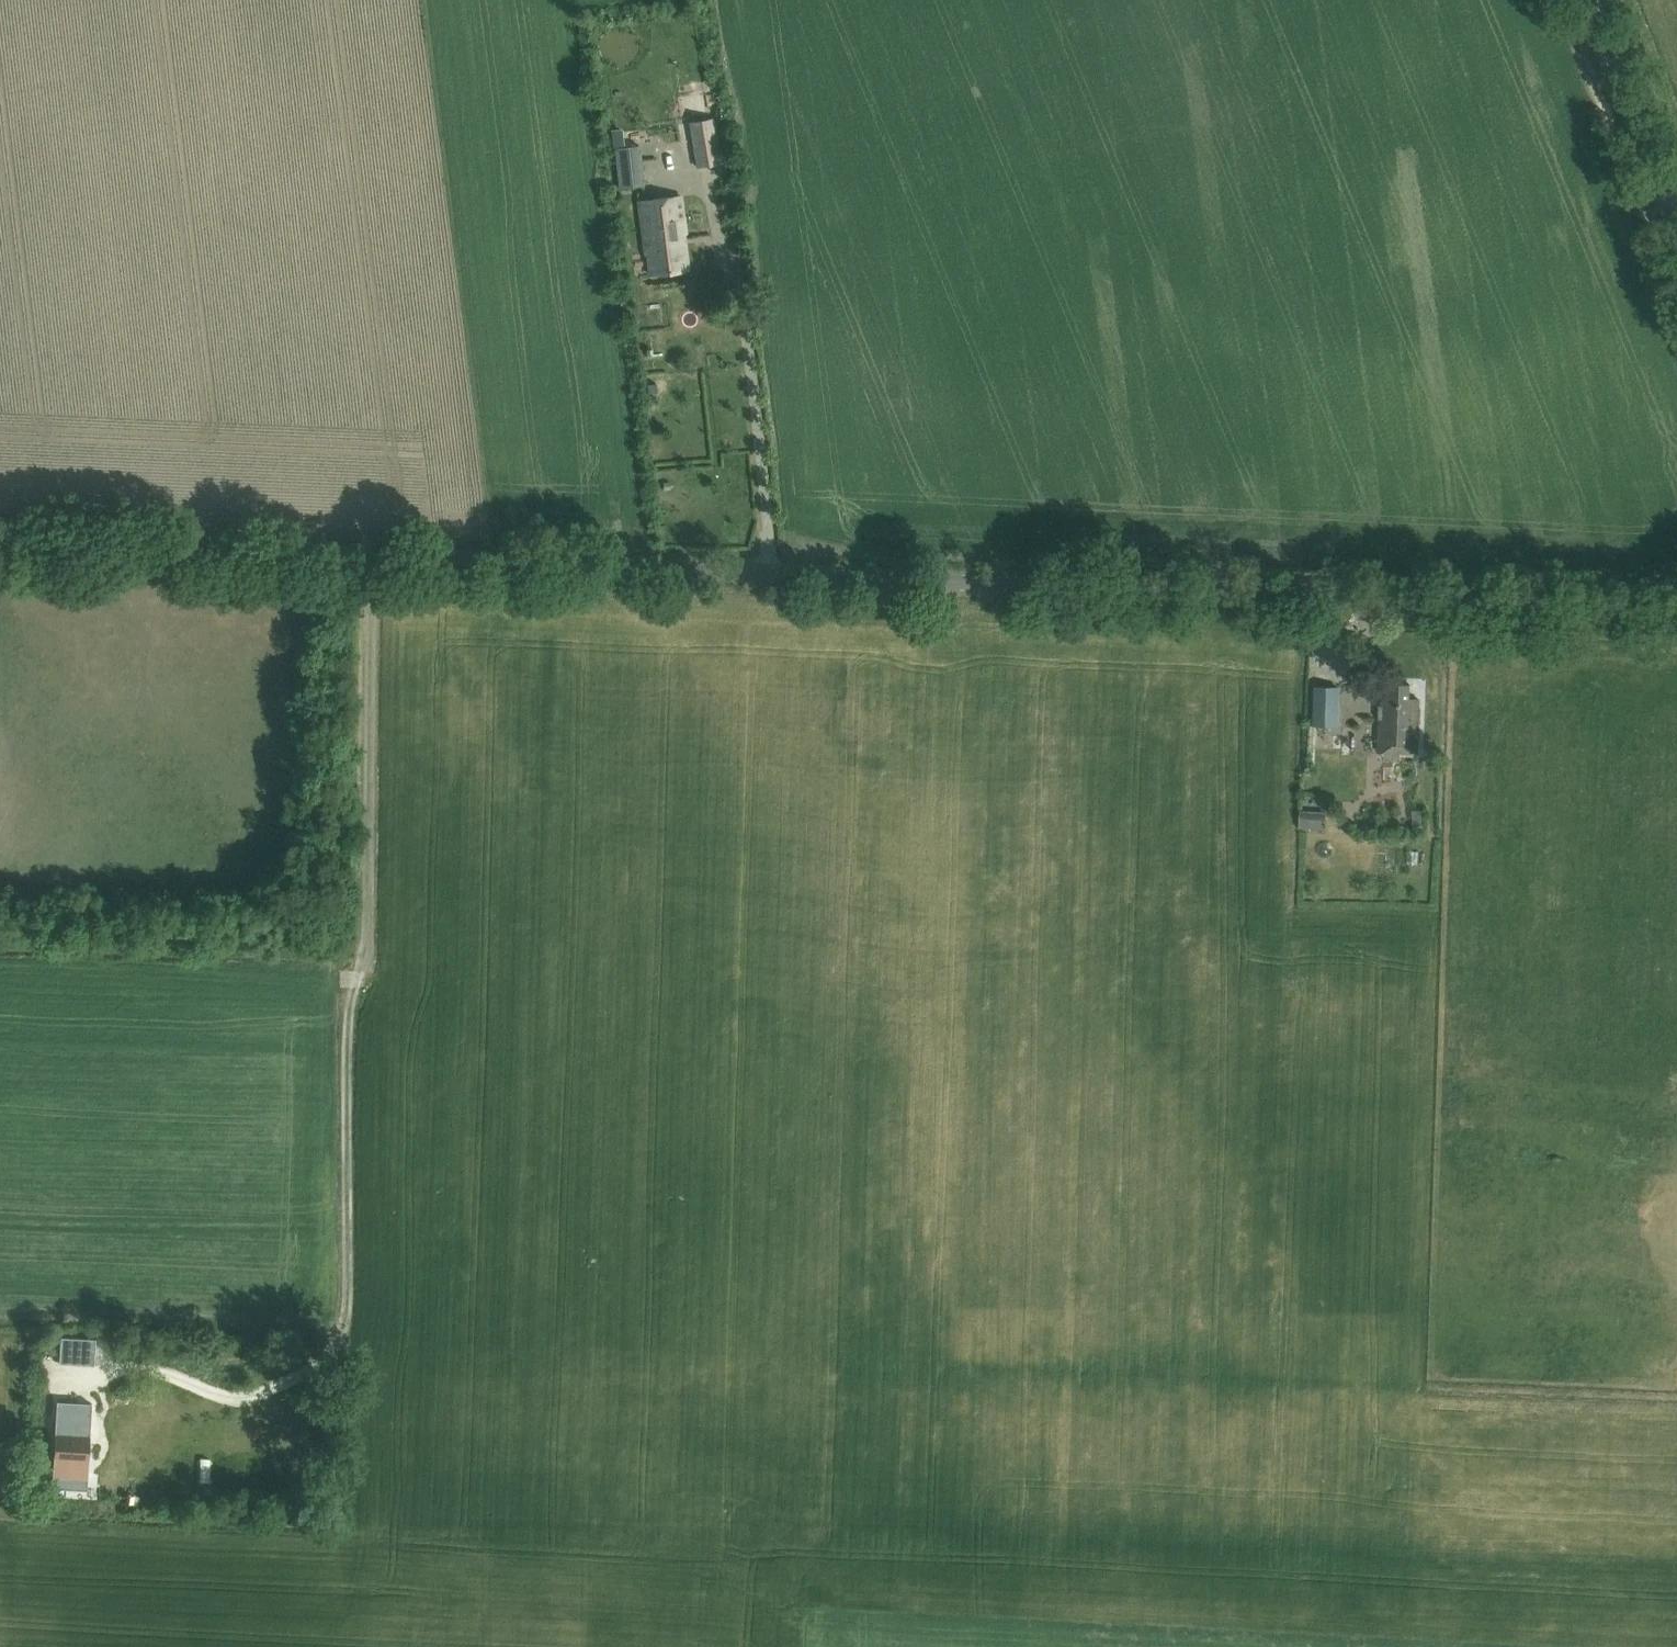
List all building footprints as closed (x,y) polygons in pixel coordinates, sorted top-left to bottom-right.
[(723,162),(716,118),(691,122),(697,166),(723,162)] [(619,188),(643,185),(640,146),(615,147),(619,188)] [(688,268),(683,232),(685,232),(681,196),(639,202),(645,252),(648,252),(650,273),(688,268)] [(1417,751),(1419,699),(1409,698),(1409,684),(1389,683),(1389,684),(1380,684),(1379,705),(1384,705),(1383,718),(1379,718),(1378,749),(1417,751)] [(1312,725),(1339,726),(1340,687),(1314,686),(1312,725)] [(1326,811),(1300,810),(1299,827),(1325,830),(1326,811)] [(61,1335),(59,1361),(94,1363),(96,1337),(61,1335)] [(53,1483),(53,1487),(88,1489),(92,1403),(57,1401),(55,1448),(53,1483)]
